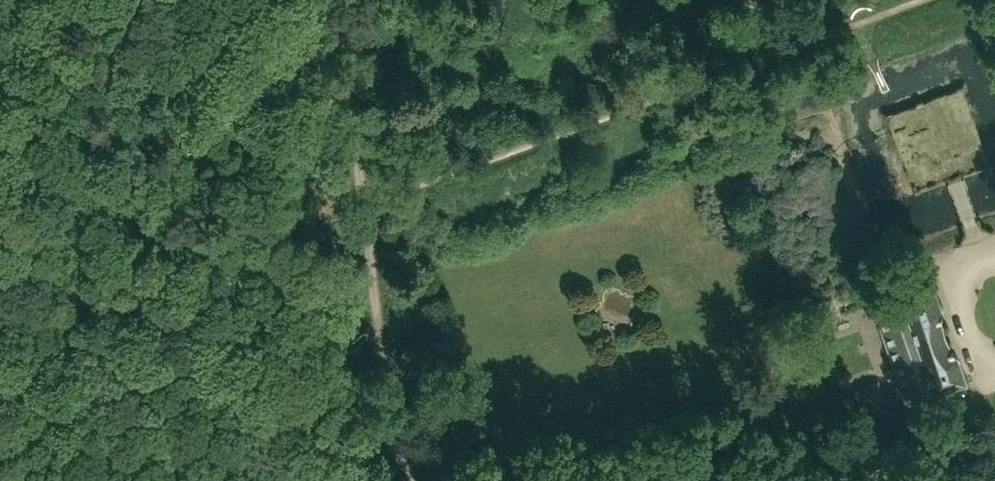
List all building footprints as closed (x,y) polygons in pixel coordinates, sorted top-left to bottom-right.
[(950,344),(946,337),(943,330),(942,323),(942,308),(933,282),(900,294),(873,303),(907,403),(934,393),(967,382),(958,356),(950,344)] [(878,379),(853,388),(865,420),(890,411),(878,379)]
